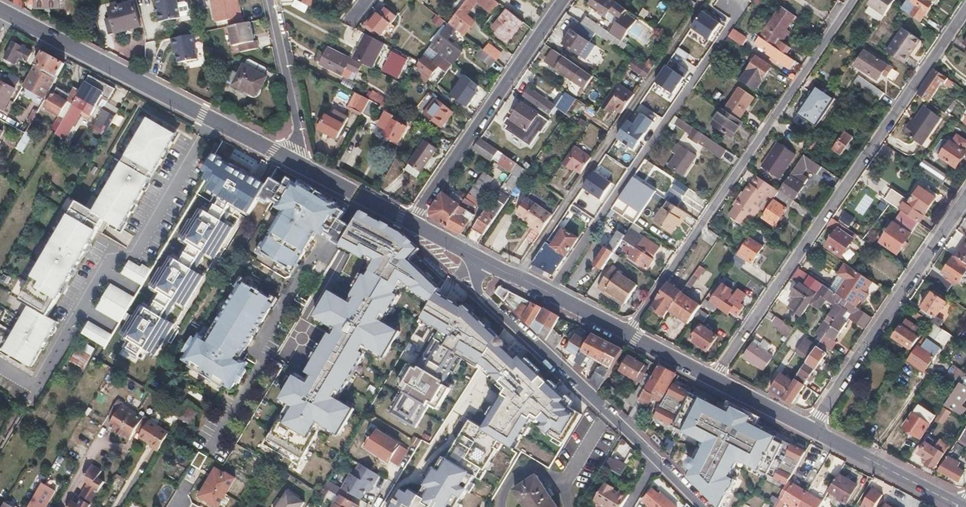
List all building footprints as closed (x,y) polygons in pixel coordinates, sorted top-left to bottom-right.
[(159,6),(160,12),(158,12),(160,22),(182,17),(181,16),(189,14),(190,12),(188,3),(186,1),(178,3),(178,0),(157,0),(159,6)] [(216,21),(234,17),(231,1),(236,1),(235,0),(212,0),(216,21)] [(234,17),(242,16),(238,0),(235,0),(236,1),(231,1),(234,17)] [(464,4),(449,22),(457,28),(456,29),(463,34),(467,28),(469,29),(475,22),(466,15),(477,1),(491,13),(499,2),(496,0),(466,0),(464,2),(463,4),(464,4)] [(590,0),(601,9),(600,11),(607,16),(611,18),(613,14),(620,18),(625,11),(627,8),(625,6),(616,0),(590,0)] [(866,5),(884,16),(893,3),(895,0),(869,0),(866,5)] [(912,1),(915,4),(927,12),(932,4),(928,2),(929,0),(913,0),(912,1)] [(112,8),(112,9),(118,31),(119,33),(143,26),(137,1),(120,6),(112,8)] [(927,12),(915,4),(909,13),(920,21),(927,12)] [(796,15),(781,5),(761,37),(786,54),(790,48),(779,40),(796,15)] [(381,14),(379,12),(369,25),(382,35),(397,16),(387,7),(381,14)] [(512,12),(506,8),(499,18),(504,22),(512,12)] [(112,9),(105,11),(111,33),(118,31),(112,9)] [(625,11),(620,18),(615,25),(622,30),(623,29),(629,21),(632,16),(625,11)] [(512,12),(504,22),(496,32),(508,42),(523,21),(512,12)] [(725,25),(706,12),(695,28),(714,41),(725,25)] [(586,16),(582,23),(613,44),(622,30),(615,25),(613,24),(609,31),(586,16)] [(637,19),(632,16),(629,21),(634,24),(637,19)] [(250,21),(229,25),(233,45),(239,44),(240,51),(259,47),(257,39),(254,40),(250,21)] [(437,50),(436,52),(440,54),(445,58),(453,65),(463,52),(451,43),(447,40),(449,37),(453,40),(455,37),(452,34),(455,30),(448,24),(431,46),(437,50)] [(918,37),(902,26),(885,50),(903,62),(909,54),(907,53),(918,37)] [(732,29),(728,36),(739,44),(744,37),(732,29)] [(590,41),(573,30),(563,45),(580,57),(590,41)] [(627,33),(622,30),(613,44),(618,48),(627,33)] [(768,51),(767,53),(772,55),(769,59),(776,63),(778,60),(790,68),(795,60),(794,59),(792,58),(786,54),(761,37),(756,33),(751,40),(768,51)] [(193,34),(172,39),(173,48),(176,47),(177,53),(179,63),(199,58),(193,34)] [(365,34),(352,58),(365,65),(372,68),(385,44),(365,34)] [(597,45),(590,41),(580,57),(586,61),(597,45)] [(31,52),(13,43),(5,58),(16,63),(19,57),(27,61),(31,52)] [(488,45),(484,51),(494,58),(495,60),(500,53),(488,45)] [(332,48),(327,56),(324,63),(323,65),(352,80),(356,72),(360,75),(365,65),(352,58),(332,48)] [(482,49),(476,57),(488,66),(494,58),(484,51),(482,49)] [(861,57),(855,66),(877,80),(882,73),(887,76),(892,68),(863,49),(859,55),(861,57)] [(51,56),(42,51),(25,80),(24,82),(41,92),(41,91),(48,78),(54,81),(64,64),(53,58),(51,56)] [(407,59),(392,51),(383,70),(398,77),(407,59)] [(327,56),(322,53),(319,61),(324,63),(327,56)] [(429,58),(426,55),(417,67),(423,72),(420,76),(425,80),(428,76),(430,78),(445,58),(440,54),(437,58),(432,54),(429,58)] [(771,66),(757,56),(740,80),(755,90),(771,66)] [(581,68),(564,57),(556,69),(573,80),(581,68)] [(635,58),(629,68),(645,79),(652,68),(635,58)] [(245,65),(240,73),(234,84),(257,96),(267,76),(263,74),(266,67),(251,59),(248,60),(245,65)] [(669,67),(659,83),(676,95),(691,73),(677,64),(673,69),(669,67)] [(592,76),(581,68),(573,80),(584,87),(592,76)] [(942,74),(934,69),(917,94),(929,102),(938,89),(933,86),(939,78),(942,74)] [(240,73),(236,71),(230,82),(234,84),(240,73)] [(858,74),(853,82),(879,100),(885,92),(858,74)] [(853,82),(844,75),(836,86),(845,92),(853,82)] [(88,76),(79,90),(61,122),(59,125),(55,132),(54,133),(61,137),(59,141),(63,143),(78,116),(86,121),(102,95),(108,99),(114,89),(88,76)] [(469,77),(465,83),(476,91),(480,86),(469,77)] [(54,81),(48,78),(41,91),(46,94),(54,81)] [(948,78),(945,82),(955,88),(957,85),(948,78)] [(465,83),(462,80),(452,94),(467,105),(477,91),(476,91),(465,83)] [(836,98),(817,85),(797,114),(816,127),(836,98)] [(69,94),(56,87),(44,108),(61,118),(59,121),(61,122),(79,90),(73,87),(69,94)] [(6,113),(9,109),(4,106),(11,91),(4,88),(0,96),(0,109),(6,113)] [(754,97),(740,88),(725,109),(739,119),(754,97)] [(530,89),(524,97),(550,114),(555,106),(530,89)] [(387,98),(372,90),(367,98),(369,99),(378,104),(383,106),(387,98)] [(367,98),(355,92),(348,105),(362,112),(369,99),(367,98)] [(629,103),(612,92),(598,113),(603,116),(605,114),(609,117),(616,122),(629,103)] [(378,104),(369,99),(362,112),(370,117),(378,104)] [(428,111),(431,113),(426,120),(433,125),(439,116),(435,112),(439,106),(434,102),(428,111)] [(503,122),(506,124),(504,128),(530,145),(539,130),(541,131),(549,120),(522,102),(510,118),(507,116),(503,122)] [(440,105),(439,106),(435,112),(439,116),(445,108),(440,105)] [(655,116),(638,105),(621,131),(637,142),(655,116)] [(912,125),(909,122),(903,131),(908,134),(926,108),(923,106),(914,120),(912,125)] [(445,108),(439,116),(433,125),(440,130),(452,112),(445,107),(445,108)] [(725,109),(723,108),(712,124),(732,137),(743,121),(739,119),(725,109)] [(940,118),(926,108),(908,134),(903,131),(902,132),(920,146),(940,118)] [(38,109),(24,134),(15,149),(22,152),(40,120),(38,119),(42,111),(38,109)] [(115,116),(102,109),(93,124),(106,131),(115,116)] [(334,110),(331,117),(344,124),(348,117),(334,110)] [(386,112),(379,125),(387,130),(385,135),(399,142),(407,126),(394,120),(396,117),(386,112)] [(597,113),(596,115),(606,122),(609,117),(605,114),(603,116),(598,113),(597,113)] [(326,114),(319,128),(337,137),(344,124),(331,117),(326,114)] [(680,118),(676,124),(690,133),(694,127),(680,118)] [(170,135),(142,119),(87,210),(98,216),(114,226),(170,135)] [(59,125),(54,122),(50,129),(55,132),(59,125)] [(694,127),(690,133),(687,138),(690,140),(692,138),(697,142),(699,138),(703,133),(694,127)] [(830,135),(824,130),(818,138),(825,143),(830,135)] [(438,140),(424,132),(405,163),(420,171),(438,140)] [(853,138),(844,132),(833,148),(842,154),(853,138)] [(707,143),(705,146),(721,157),(727,149),(703,133),(699,138),(707,143)] [(481,138),(474,148),(492,159),(493,157),(498,150),(481,138)] [(819,142),(814,139),(809,146),(812,147),(815,149),(819,142)] [(950,141),(939,156),(956,167),(965,152),(958,147),(960,144),(954,140),(952,142),(950,141)] [(794,154),(775,141),(760,166),(778,178),(794,154)] [(672,150),(676,153),(669,165),(683,175),(696,155),(677,142),(672,150)] [(591,158),(575,147),(563,164),(567,167),(569,164),(575,168),(582,172),(591,158)] [(186,219),(209,231),(245,165),(213,148),(201,172),(218,181),(205,205),(196,200),(186,219)] [(503,153),(498,150),(493,157),(498,161),(503,153)] [(881,155),(877,152),(865,170),(869,172),(881,155)] [(503,153),(498,161),(512,170),(517,162),(503,153)] [(779,190),(793,199),(803,185),(808,178),(802,174),(806,167),(816,174),(821,166),(803,154),(779,190)] [(929,165),(924,172),(937,181),(942,173),(929,165)] [(616,183),(597,169),(586,185),(605,199),(616,183)] [(495,176),(485,170),(466,198),(476,204),(495,176)] [(640,181),(633,176),(621,193),(629,198),(640,181)] [(751,185),(750,184),(735,207),(729,216),(732,218),(731,218),(746,228),(752,218),(753,219),(759,209),(763,211),(768,202),(765,200),(767,196),(772,200),(775,196),(778,191),(757,176),(751,185)] [(282,185),(271,178),(259,198),(269,203),(271,200),(278,204),(277,208),(281,210),(297,184),(286,178),(282,185)] [(861,183),(858,180),(852,188),(856,190),(861,183)] [(314,190),(298,181),(298,182),(313,191),(314,190)] [(621,193),(618,198),(640,214),(655,191),(640,181),(629,198),(621,193)] [(298,182),(297,184),(281,210),(284,212),(287,214),(284,219),(281,217),(261,250),(274,258),(280,246),(313,191),(298,182)] [(894,192),(885,186),(879,195),(888,202),(894,192)] [(909,203),(906,201),(899,210),(902,211),(919,223),(936,197),(935,196),(927,191),(920,186),(909,203)] [(314,190),(313,191),(280,246),(301,259),(314,237),(308,233),(313,223),(320,227),(317,232),(320,234),(336,207),(334,207),(336,203),(314,190)] [(664,198),(655,191),(640,214),(634,223),(642,228),(643,229),(647,224),(645,223),(657,203),(660,205),(664,198)] [(778,191),(775,196),(789,206),(793,201),(778,191)] [(444,193),(443,192),(431,210),(431,215),(447,226),(461,205),(461,204),(459,203),(453,199),(444,193)] [(539,198),(530,193),(520,209),(529,214),(539,198)] [(856,199),(848,193),(842,204),(849,209),(856,199)] [(494,196),(487,206),(491,208),(489,211),(496,216),(505,203),(494,196)] [(566,255),(551,245),(564,227),(566,229),(584,202),(576,197),(555,228),(541,250),(534,259),(555,273),(562,263),(566,255)] [(464,200),(461,204),(461,205),(468,210),(470,211),(476,204),(466,198),(464,200)] [(556,209),(539,198),(529,214),(534,218),(539,221),(537,223),(544,227),(556,209)] [(87,210),(69,200),(11,300),(24,307),(40,316),(98,216),(87,210)] [(241,228),(253,203),(247,200),(235,226),(241,228)] [(687,213),(668,200),(654,221),(671,232),(676,224),(680,219),(682,220),(687,213)] [(786,210),(773,201),(762,217),(774,226),(786,210)] [(468,210),(461,205),(447,226),(461,233),(470,220),(467,218),(468,216),(465,214),(467,212),(468,210)] [(491,208),(487,206),(472,228),(483,235),(496,216),(489,211),(491,208)] [(345,213),(336,207),(320,234),(329,239),(341,220),(345,213)] [(847,218),(837,211),(832,218),(842,225),(847,218)] [(902,211),(881,242),(898,254),(919,223),(902,211)] [(402,233),(372,217),(353,251),(365,258),(367,255),(377,261),(368,276),(365,275),(352,296),(356,298),(352,304),(330,291),(315,316),(337,330),(334,336),(330,333),(307,372),(311,374),(306,382),(295,375),(281,399),(293,405),(288,413),(284,411),(265,444),(300,465),(319,431),(316,429),(319,423),(339,434),(354,408),(335,397),(338,391),(342,393),(364,353),(361,351),(365,346),(384,357),(399,331),(380,320),(384,314),(387,315),(399,295),(396,293),(399,287),(430,305),(440,288),(414,265),(425,254),(402,233)] [(828,224),(836,229),(824,245),(841,256),(856,234),(842,225),(832,218),(828,224)] [(346,223),(341,220),(329,239),(334,242),(341,246),(341,245),(352,227),(346,223)] [(320,227),(313,223),(308,233),(314,237),(317,232),(320,227)] [(642,228),(634,223),(631,227),(639,232),(642,228)] [(566,229),(564,227),(551,245),(566,255),(578,237),(566,229)] [(623,238),(629,243),(625,250),(629,253),(628,255),(648,269),(654,259),(652,258),(660,246),(639,232),(631,227),(626,235),(623,238)] [(608,247),(605,246),(594,263),(603,269),(623,238),(626,235),(619,230),(608,247)] [(751,238),(740,254),(752,263),(763,247),(751,238)] [(955,256),(965,263),(965,240),(955,256)] [(301,259),(280,246),(274,258),(295,270),(301,259)] [(746,261),(735,254),(730,262),(741,270),(746,261)] [(944,273),(949,276),(956,281),(959,283),(965,274),(965,272),(965,266),(953,258),(944,273)] [(140,266),(128,260),(121,273),(137,282),(146,266),(141,264),(140,266)] [(838,274),(846,279),(837,293),(848,301),(857,307),(873,282),(845,263),(838,274)] [(619,272),(620,270),(613,265),(598,287),(605,291),(604,293),(611,297),(613,294),(625,303),(626,303),(638,285),(619,272)] [(704,268),(699,265),(693,274),(698,277),(704,268)] [(151,269),(146,266),(137,282),(142,285),(151,269)] [(804,283),(800,281),(790,295),(794,298),(788,307),(802,316),(810,303),(817,292),(822,284),(809,275),(804,283)] [(198,339),(195,338),(188,350),(191,352),(186,359),(194,364),(193,367),(203,372),(205,369),(206,369),(243,308),(255,288),(243,281),(217,325),(221,327),(218,332),(214,339),(210,337),(202,332),(198,339)] [(130,295),(110,283),(95,308),(115,319),(130,295)] [(671,286),(667,283),(650,307),(664,316),(669,309),(680,292),(682,290),(672,284),(671,286)] [(731,310),(738,315),(744,305),(741,303),(747,295),(737,288),(733,294),(731,293),(733,290),(722,283),(709,302),(717,307),(728,314),(731,310)] [(822,284),(817,292),(827,298),(831,301),(843,309),(848,301),(837,293),(822,284)] [(500,287),(496,293),(504,301),(531,326),(536,319),(542,308),(500,287)] [(276,301),(255,288),(243,308),(254,314),(271,310),(276,301)] [(700,305),(680,292),(669,309),(688,323),(694,315),(698,308),(700,305)] [(827,298),(817,292),(810,303),(820,309),(827,298)] [(946,302),(933,293),(923,308),(936,317),(946,302)] [(463,308),(438,294),(423,320),(441,331),(420,371),(416,368),(403,390),(405,391),(392,411),(418,427),(430,406),(439,410),(451,388),(443,384),(459,357),(477,365),(496,335),(465,305),(463,308)] [(625,303),(613,294),(611,297),(623,306),(625,303)] [(135,297),(130,295),(115,319),(120,322),(135,297)] [(705,298),(702,303),(714,311),(717,307),(709,302),(705,298)] [(841,311),(830,327),(825,335),(834,341),(849,318),(864,327),(871,316),(857,307),(848,301),(843,309),(841,311)] [(831,301),(829,303),(835,307),(841,311),(843,309),(831,301)] [(26,367),(52,323),(40,316),(24,307),(0,348),(0,351),(26,367)] [(841,311),(835,307),(825,323),(830,327),(841,311)] [(254,314),(243,308),(206,369),(212,373),(218,376),(216,380),(226,386),(227,383),(236,388),(240,380),(243,382),(250,370),(247,368),(251,361),(244,357),(240,355),(243,351),(247,343),(251,345),(271,310),(254,314)] [(708,315),(698,308),(694,315),(703,322),(708,315)] [(923,308),(919,313),(924,316),(927,319),(931,321),(932,322),(936,317),(923,308)] [(545,309),(545,310),(538,320),(553,328),(560,317),(545,309)] [(916,311),(913,316),(921,321),(921,320),(924,316),(919,313),(916,311)] [(932,322),(935,324),(940,327),(947,331),(949,333),(952,328),(952,327),(936,317),(932,322)] [(781,318),(777,325),(790,334),(794,327),(781,318)] [(536,319),(531,326),(546,340),(553,328),(538,320),(536,319)] [(88,320),(81,332),(100,343),(107,332),(88,320)] [(907,320),(903,327),(915,335),(919,328),(907,320)] [(825,323),(823,322),(816,332),(823,337),(825,335),(830,327),(825,323)] [(940,327),(935,324),(929,332),(934,335),(940,327)] [(707,329),(701,325),(691,340),(708,351),(718,336),(711,332),(707,329)] [(903,327),(902,326),(895,338),(912,350),(920,338),(915,335),(903,327)] [(947,331),(940,327),(934,335),(941,340),(947,331)] [(563,337),(553,328),(546,340),(556,349),(563,337)] [(956,331),(952,328),(949,333),(948,334),(951,337),(953,338),(956,331)] [(112,335),(107,332),(100,343),(105,346),(112,335)] [(593,334),(588,342),(579,356),(573,365),(581,373),(585,366),(583,364),(589,354),(595,358),(594,360),(596,362),(598,360),(601,362),(597,369),(590,381),(599,389),(606,378),(613,365),(622,349),(593,334)] [(951,337),(948,334),(943,341),(942,343),(946,345),(951,337)] [(588,342),(576,335),(568,349),(579,356),(588,342)] [(823,337),(820,342),(829,349),(832,350),(836,343),(834,341),(825,335),(823,337)] [(81,340),(71,361),(84,368),(94,347),(81,340)] [(929,340),(926,344),(923,348),(934,356),(940,347),(929,340)] [(782,346),(776,342),(771,349),(774,351),(771,355),(772,356),(774,357),(782,346)] [(820,342),(817,346),(826,353),(829,349),(820,342)] [(251,345),(247,343),(243,351),(246,353),(251,345)] [(753,343),(746,354),(757,362),(756,364),(764,369),(772,356),(771,355),(758,347),(753,343)] [(826,353),(817,346),(808,361),(806,363),(815,370),(826,353)] [(923,348),(920,346),(910,361),(925,371),(934,356),(923,348)] [(564,441),(581,413),(577,408),(571,403),(554,388),(551,384),(543,377),(530,365),(521,356),(520,356),(520,355),(516,359),(508,351),(505,348),(502,348),(499,351),(495,355),(488,366),(490,368),(493,371),(492,372),(508,387),(504,393),(501,398),(496,406),(491,415),(483,427),(470,419),(462,432),(464,434),(461,440),(457,446),(455,444),(447,457),(444,455),(429,479),(432,481),(431,482),(427,488),(423,495),(418,492),(411,488),(408,491),(403,488),(391,506),(455,506),(466,489),(474,476),(475,474),(477,475),(482,467),(485,468),(485,467),(497,447),(495,446),(500,438),(511,444),(516,436),(519,438),(522,432),(531,417),(534,413),(540,416),(541,417),(545,422),(542,425),(552,434),(564,441)] [(796,353),(792,358),(804,366),(806,363),(808,361),(796,353)] [(746,354),(744,357),(755,365),(756,364),(757,362),(746,354)] [(635,359),(628,355),(620,370),(626,374),(635,359)] [(648,367),(635,359),(626,374),(639,382),(648,367)] [(806,363),(804,366),(799,374),(808,381),(815,370),(806,363)] [(957,375),(960,368),(952,364),(949,371),(957,375)] [(620,370),(613,365),(606,378),(614,382),(620,370)] [(658,365),(651,376),(645,387),(653,391),(662,397),(676,374),(658,365)] [(637,391),(634,389),(626,402),(632,408),(643,389),(645,387),(651,376),(648,374),(637,391)] [(781,374),(777,380),(789,389),(793,382),(781,374)] [(808,381),(799,374),(795,379),(805,385),(808,381)] [(793,382),(789,389),(783,397),(782,398),(792,404),(799,393),(805,385),(795,379),(793,382)] [(777,380),(771,389),(783,397),(789,389),(777,380)] [(801,458),(752,429),(757,421),(742,412),(726,402),(721,411),(673,383),(663,401),(660,405),(654,416),(690,435),(699,439),(701,436),(708,440),(706,443),(701,451),(695,461),(694,460),(692,459),(687,462),(688,467),(692,470),(688,477),(718,506),(719,506),(727,491),(733,480),(728,477),(738,460),(740,456),(746,460),(744,463),(786,485),(801,458)] [(955,396),(946,409),(961,417),(964,413),(959,410),(964,402),(965,399),(965,387),(960,384),(954,393),(953,395),(955,396)] [(651,394),(643,389),(632,408),(627,416),(639,423),(643,417),(638,414),(644,403),(647,405),(651,398),(651,394)] [(803,395),(799,393),(792,404),(796,405),(803,395)] [(663,401),(659,399),(649,415),(650,416),(643,429),(646,430),(649,425),(654,416),(660,405),(663,401)] [(105,413),(110,416),(105,426),(112,431),(111,433),(127,442),(133,430),(139,434),(146,422),(140,418),(139,420),(132,416),(133,414),(117,405),(118,404),(112,401),(105,413)] [(200,411),(186,403),(178,416),(177,417),(192,426),(200,411)] [(943,409),(941,413),(950,419),(952,415),(943,409)] [(930,426),(913,415),(904,429),(912,434),(920,440),(930,426)] [(168,435),(149,423),(140,438),(159,449),(168,435)] [(409,449),(378,429),(365,448),(397,468),(409,449)] [(699,439),(690,435),(686,443),(695,448),(700,440),(706,443),(708,440),(701,436),(699,439)] [(927,445),(919,455),(928,462),(926,465),(930,468),(934,470),(944,456),(927,445)] [(199,470),(206,457),(198,452),(190,465),(199,470)] [(958,462),(949,457),(940,471),(950,477),(960,483),(965,474),(955,467),(958,462)] [(605,466),(604,467),(620,475),(627,463),(624,462),(623,464),(614,458),(613,461),(609,458),(605,466)] [(359,463),(356,467),(376,479),(378,475),(359,463)] [(352,474),(350,473),(341,488),(359,499),(365,489),(369,483),(372,486),(376,479),(356,467),(352,474)] [(77,500),(79,502),(76,506),(88,506),(101,483),(96,481),(99,474),(89,469),(81,483),(86,486),(85,487),(84,487),(77,500)] [(218,469),(201,496),(218,506),(235,478),(228,474),(228,475),(218,469)] [(514,489),(526,506),(557,506),(536,474),(514,489)] [(853,483),(838,474),(828,491),(837,496),(836,498),(842,502),(853,483)] [(337,486),(327,479),(323,485),(326,487),(333,492),(337,486)] [(730,492),(736,481),(733,480),(727,491),(730,492)] [(605,481),(593,502),(602,506),(605,506),(620,506),(628,493),(620,489),(618,492),(614,489),(615,487),(605,481)] [(792,484),(782,500),(791,505),(789,506),(797,506),(806,492),(799,488),(792,484)] [(642,500),(650,506),(675,506),(660,493),(658,495),(652,489),(642,500)] [(278,506),(302,506),(305,501),(288,491),(278,506)] [(806,492),(797,506),(818,506),(822,501),(806,492)] [(336,503),(333,506),(360,506),(342,496),(337,504),(336,503)] [(822,501),(818,506),(824,506),(829,498),(825,496),(822,501)]
